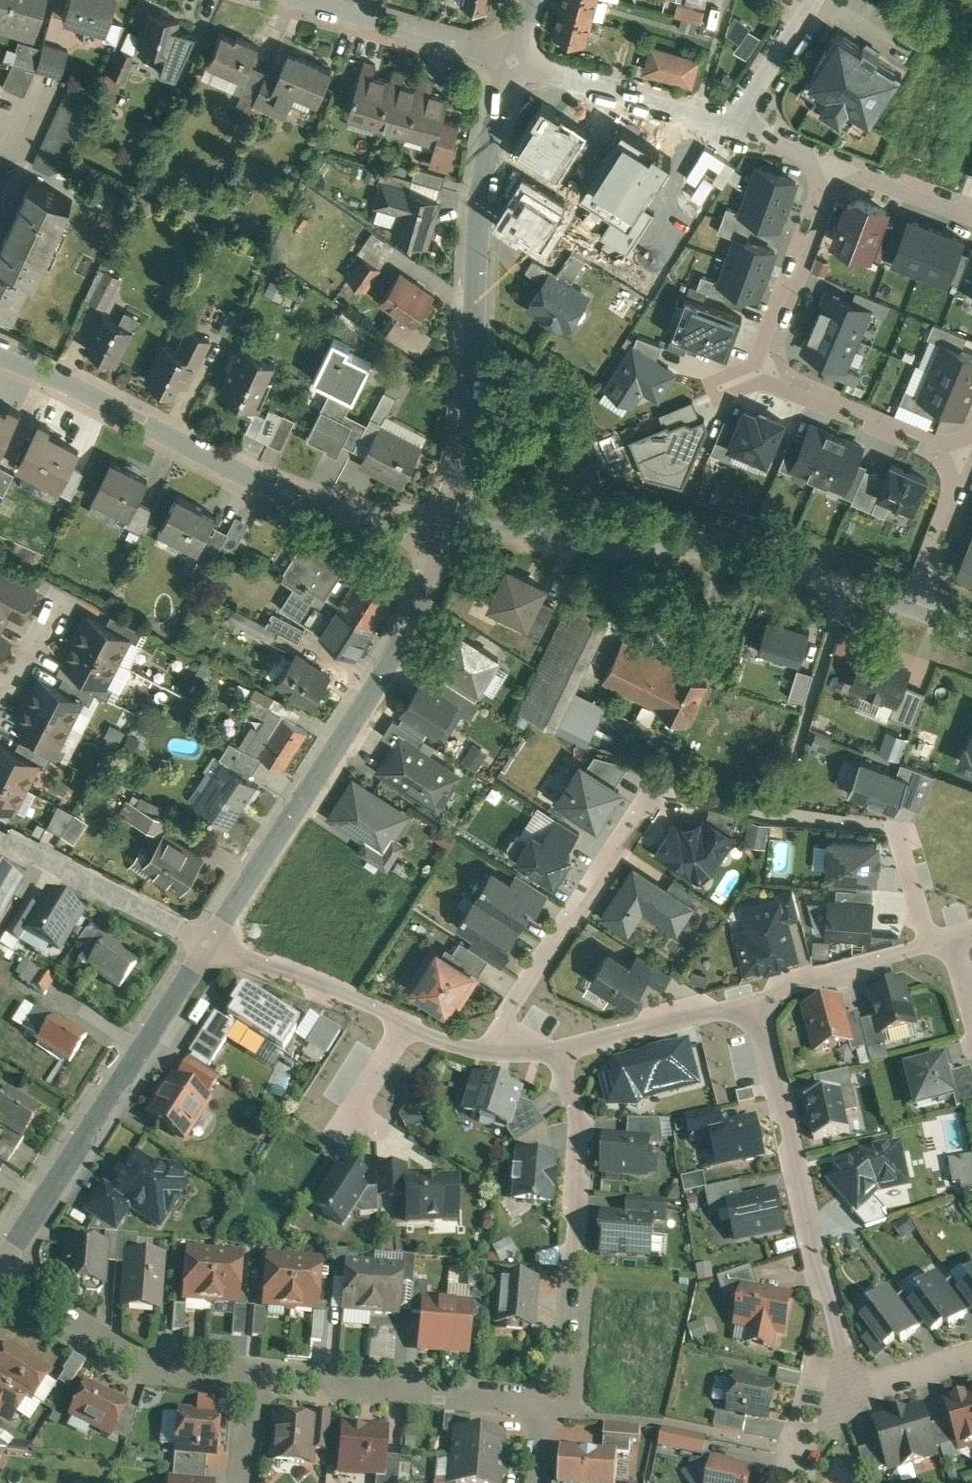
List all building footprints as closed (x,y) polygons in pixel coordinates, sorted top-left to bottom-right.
[(16,28),(18,22),(32,26),(39,0),(0,0),(0,24),(16,28)] [(60,18),(86,25),(87,23),(102,27),(109,0),(64,0),(60,18)] [(463,4),(488,11),(491,0),(464,0),(463,4)] [(562,11),(593,19),(598,0),(565,0),(562,11)] [(706,10),(679,3),(676,16),(702,23),(706,10)] [(194,34),(175,29),(178,20),(159,15),(158,11),(156,11),(153,10),(150,12),(147,11),(137,46),(164,53),(158,72),(174,77),(194,34)] [(593,19),(562,11),(555,35),(586,44),(593,19)] [(751,26),(736,16),(727,33),(740,42),(749,29),(751,26)] [(698,23),(684,19),(681,29),(695,33),(698,23)] [(139,36),(124,29),(117,47),(133,54),(136,45),(139,36)] [(759,37),(749,29),(740,42),(734,51),(745,58),(759,37)] [(836,30),(798,91),(868,134),(906,74),(836,30)] [(235,40),(218,33),(205,65),(206,66),(210,58),(236,69),(234,73),(245,78),(250,65),(259,46),(236,36),(235,40)] [(42,47),(18,41),(12,64),(35,71),(42,47)] [(699,59),(654,46),(647,70),(692,82),(699,59)] [(133,54),(117,47),(105,72),(121,79),(133,54)] [(331,69),(288,51),(277,77),(264,108),(265,108),(266,105),(284,113),(283,116),(285,117),(298,88),(319,97),(331,69)] [(377,64),(365,61),(359,83),(370,86),(373,76),(377,64)] [(35,71),(12,64),(2,86),(24,96),(35,71)] [(267,73),(250,65),(245,78),(238,93),(255,100),(267,73)] [(406,73),(395,69),(392,81),(389,92),(400,95),(403,84),(406,73)] [(121,79),(105,72),(101,81),(117,88),(121,79)] [(255,100),(254,104),(264,108),(277,77),(267,73),(255,100)] [(370,86),(359,83),(350,114),(380,123),(389,92),(392,81),(373,76),(370,86)] [(435,81),(424,78),(420,89),(417,100),(429,103),(432,93),(435,81)] [(72,81),(34,165),(58,175),(96,88),(72,81)] [(400,95),(389,92),(380,123),(409,131),(417,100),(420,89),(403,84),(400,95)] [(429,103),(417,100),(409,131),(438,139),(444,118),(450,98),(432,93),(429,103)] [(444,118),(438,139),(431,162),(450,167),(457,145),(454,144),(461,122),(444,118)] [(625,127),(604,159),(602,158),(597,165),(601,168),(597,174),(585,193),(602,204),(631,223),(672,158),(625,127)] [(572,159),(529,227),(530,228),(517,247),(534,258),(558,274),(564,265),(584,232),(599,209),(602,204),(585,193),(597,174),(572,159)] [(446,175),(417,166),(413,179),(443,187),(446,175)] [(800,183),(756,169),(740,216),(784,230),(800,183)] [(413,179),(383,170),(379,183),(384,185),(385,184),(410,191),(413,179)] [(0,251),(0,302),(17,310),(34,273),(38,275),(73,199),(32,181),(0,251)] [(410,191),(385,184),(384,185),(379,204),(402,211),(396,232),(408,235),(407,240),(427,246),(433,223),(432,222),(438,199),(410,191)] [(845,201),(830,242),(866,255),(879,219),(884,204),(856,194),(845,201)] [(627,228),(599,209),(584,232),(613,250),(627,228)] [(906,213),(901,227),(890,258),(948,278),(960,245),(964,234),(906,213)] [(879,219),(866,255),(889,263),(890,258),(901,227),(879,219)] [(376,234),(344,276),(364,290),(395,248),(376,234)] [(777,256),(733,241),(718,288),(761,303),(777,256)] [(971,249),(960,245),(948,278),(960,282),(961,278),(971,249)] [(971,249),(961,278),(971,282),(971,246),(971,249)] [(558,274),(534,258),(534,259),(527,270),(546,282),(551,274),(570,286),(578,274),(564,265),(558,274)] [(106,270),(92,302),(105,308),(119,276),(106,270)] [(434,297),(400,274),(380,303),(405,320),(414,326),(415,325),(434,297)] [(570,286),(551,274),(546,282),(530,306),(544,314),(545,320),(552,324),(557,323),(561,317),(571,323),(588,297),(570,286)] [(874,310),(827,291),(802,351),(848,371),(874,310)] [(679,293),(665,332),(726,354),(741,316),(679,293)] [(240,315),(229,309),(219,330),(230,335),(240,315)] [(132,330),(104,316),(87,349),(115,363),(132,330)] [(414,326),(405,320),(393,337),(419,354),(431,336),(415,325),(414,326)] [(945,346),(962,353),(968,338),(936,325),(930,340),(945,346)] [(177,351),(165,345),(147,380),(175,394),(180,383),(186,386),(209,339),(189,329),(177,351)] [(636,334),(631,342),(656,359),(660,343),(636,334)] [(350,348),(334,340),(314,379),(331,388),(320,409),(341,419),(352,399),(353,399),(370,366),(347,354),(350,348)] [(631,342),(601,387),(630,405),(642,387),(656,397),(674,371),(656,359),(631,342)] [(241,345),(220,389),(259,407),(273,379),(269,377),(276,362),(241,345)] [(935,371),(971,386),(971,357),(962,353),(945,346),(935,371)] [(925,396),(939,401),(964,411),(971,390),(971,386),(935,371),(925,396)] [(933,415),(939,401),(925,396),(910,390),(905,404),(933,415)] [(397,398),(385,392),(371,418),(383,424),(397,398)] [(660,415),(664,426),(671,424),(672,427),(686,421),(693,425),(701,421),(693,401),(660,415)] [(787,420),(747,403),(738,425),(730,444),(738,447),(770,461),(787,420)] [(0,411),(0,452),(2,453),(20,412),(9,407),(6,414),(0,411)] [(267,415),(257,435),(270,442),(284,414),(271,407),(267,415)] [(341,419),(320,409),(319,410),(321,411),(309,436),(338,450),(351,424),(341,419)] [(267,415),(256,410),(246,430),(257,435),(267,415)] [(284,414),(270,442),(281,447),(295,419),(284,414)] [(664,426),(630,439),(646,484),(684,487),(708,431),(704,420),(701,421),(693,425),(686,421),(672,427),(671,424),(664,426)] [(730,444),(738,425),(726,420),(712,453),(731,461),(738,447),(730,444)] [(791,466),(818,478),(838,432),(810,420),(791,466)] [(51,428),(41,422),(20,462),(62,483),(58,490),(59,491),(79,452),(47,435),(51,428)] [(422,448),(380,426),(365,454),(379,461),(375,468),(382,471),(383,469),(403,480),(402,482),(404,483),(422,448)] [(818,478),(846,490),(865,444),(838,432),(818,478)] [(125,468),(112,462),(96,495),(131,513),(132,514),(138,502),(148,481),(125,469),(125,468)] [(886,478),(879,495),(892,500),(914,510),(927,479),(892,464),(886,478)] [(5,466),(0,475),(0,492),(4,494),(15,472),(5,466)] [(866,469),(852,502),(885,516),(892,500),(879,495),(886,478),(866,469)] [(218,516),(179,496),(163,526),(202,546),(218,516)] [(153,509),(138,502),(132,514),(131,513),(126,524),(142,532),(153,509)] [(209,538),(236,549),(248,521),(235,515),(228,533),(213,527),(209,538)] [(956,575),(971,581),(971,536),(956,575)] [(344,570),(303,544),(282,578),(299,589),(303,591),(307,585),(327,597),(344,570)] [(215,560),(203,554),(193,573),(205,580),(215,560)] [(546,586),(510,569),(492,605),(499,608),(501,613),(517,621),(522,619),(527,622),(528,622),(540,598),(546,586)] [(0,571),(0,605),(11,610),(24,617),(37,590),(0,571)] [(392,600),(359,579),(341,606),(375,627),(392,600)] [(327,597),(307,585),(303,591),(299,589),(286,611),(323,634),(324,634),(357,655),(375,627),(341,606),(327,597)] [(556,606),(540,598),(528,622),(527,622),(523,630),(540,638),(556,606)] [(570,601),(517,709),(555,728),(608,619),(570,601)] [(0,605),(0,620),(5,623),(11,610),(0,605)] [(267,625),(234,608),(228,619),(274,642),(279,632),(267,625)] [(306,629),(274,612),(267,625),(279,632),(299,642),(306,629)] [(144,631),(112,614),(107,625),(130,637),(129,638),(138,642),(144,631)] [(107,625),(89,616),(81,631),(80,630),(76,638),(118,660),(129,638),(130,637),(107,625)] [(810,631),(768,618),(758,652),(772,656),(770,660),(785,664),(786,660),(800,664),(810,631)] [(854,655),(860,633),(841,629),(836,650),(854,655)] [(500,658),(462,633),(443,664),(453,670),(480,688),(481,687),(500,658)] [(11,642),(0,636),(0,663),(11,642)] [(118,660),(76,638),(71,646),(73,647),(65,663),(83,672),(106,684),(106,683),(118,660)] [(708,682),(624,639),(603,680),(688,723),(708,682)] [(880,654),(879,658),(865,653),(853,684),(867,689),(865,693),(882,700),(884,696),(896,701),(897,701),(905,683),(910,670),(896,664),(897,661),(880,654)] [(330,676),(297,654),(289,667),(290,668),(281,681),(278,680),(278,681),(311,704),(330,676)] [(814,673),(798,668),(789,697),(805,702),(814,673)] [(480,688),(453,670),(447,680),(451,683),(477,700),(484,689),(481,687),(480,688)] [(106,684),(83,672),(77,682),(97,693),(109,699),(115,687),(106,683),(106,684)] [(97,693),(77,682),(65,676),(59,687),(83,699),(82,700),(91,704),(97,693)] [(59,687),(42,678),(34,693),(32,692),(28,700),(70,722),(82,700),(83,699),(59,687)] [(443,695),(423,682),(404,711),(438,732),(456,705),(457,704),(443,695)] [(477,700),(451,683),(443,695),(457,704),(456,705),(471,714),(479,701),(477,700)] [(927,692),(905,683),(897,701),(896,701),(890,716),(914,725),(927,692)] [(70,722),(28,700),(24,709),(26,709),(18,725),(35,734),(58,746),(59,745),(70,722)] [(636,722),(607,707),(596,728),(625,743),(636,722)] [(308,731),(284,717),(260,755),(264,757),(284,769),(308,731)] [(395,719),(384,736),(397,744),(402,738),(419,748),(425,738),(395,719)] [(58,746),(35,734),(30,744),(30,745),(53,756),(53,757),(62,762),(68,749),(59,745),(58,746)] [(419,748),(402,738),(397,744),(381,770),(439,807),(457,779),(456,772),(419,748)] [(53,756),(30,745),(30,744),(21,740),(15,751),(39,763),(38,764),(47,768),(53,757),(53,756)] [(260,756),(232,741),(221,758),(230,763),(229,765),(249,778),(252,773),(253,773),(264,757),(260,755),(260,756)] [(0,743),(0,772),(26,786),(38,764),(39,763),(15,751),(0,743)] [(596,757),(588,770),(614,787),(629,764),(596,757)] [(898,773),(862,759),(849,792),(897,810),(900,802),(910,777),(898,773)] [(936,774),(902,762),(898,773),(910,777),(900,802),(922,811),(936,774)] [(228,764),(218,778),(210,773),(201,787),(209,792),(200,806),(212,814),(211,816),(214,818),(215,816),(227,824),(243,802),(247,805),(260,785),(255,782),(229,765),(228,764)] [(588,770),(583,767),(561,799),(596,822),(618,790),(614,787),(588,770)] [(539,790),(552,799),(566,780),(554,771),(539,790)] [(0,772),(0,802),(14,810),(26,786),(0,772)] [(403,813),(355,782),(332,817),(366,839),(385,850),(395,834),(391,832),(403,813)] [(168,820),(132,802),(126,814),(162,833),(168,820)] [(77,812),(60,803),(49,826),(63,833),(77,812)] [(739,813),(711,806),(708,818),(734,835),(739,813)] [(580,831),(557,816),(549,829),(572,844),(580,831)] [(704,823),(680,829),(674,825),(657,852),(692,874),(694,871),(709,868),(712,870),(734,835),(708,818),(707,818),(704,823)] [(751,818),(744,840),(760,845),(767,823),(751,818)] [(549,829),(543,838),(535,832),(530,840),(522,835),(514,837),(509,845),(511,853),(555,882),(572,856),(567,853),(572,844),(549,829)] [(202,857),(165,834),(145,867),(153,872),(153,871),(182,889),(202,857)] [(385,850),(366,839),(359,850),(389,870),(397,857),(385,850)] [(878,843),(832,840),(830,874),(831,874),(859,876),(876,877),(878,843)] [(635,869),(606,915),(629,930),(648,900),(682,922),(692,907),(692,906),(667,890),(635,869)] [(0,872),(0,919),(21,883),(0,872)] [(511,883),(493,872),(487,881),(486,880),(483,884),(485,885),(476,898),(520,926),(526,917),(523,915),(526,910),(522,907),(527,900),(530,895),(511,883)] [(549,892),(519,872),(511,883),(530,895),(527,900),(538,908),(549,892)] [(859,876),(831,874),(830,885),(858,888),(859,876)] [(704,898),(674,879),(667,890),(692,906),(692,907),(697,910),(704,898)] [(850,888),(838,887),(837,901),(849,901),(850,888)] [(794,888),(779,892),(781,898),(782,898),(788,919),(801,915),(794,888)] [(81,913),(49,893),(43,903),(38,910),(27,929),(27,930),(59,949),(81,913)] [(520,926),(476,898),(468,910),(467,909),(464,914),(465,914),(459,924),(477,936),(496,948),(499,943),(503,936),(507,939),(511,934),(513,936),(520,926)] [(781,898),(745,907),(750,928),(737,932),(747,969),(797,956),(788,919),(782,898),(781,898)] [(837,901),(831,900),(829,933),(871,936),(873,903),(849,901),(837,901)] [(38,910),(25,903),(7,933),(20,942),(27,930),(27,929),(38,910)] [(138,963),(107,941),(106,942),(98,936),(87,952),(95,958),(89,966),(120,988),(138,963)] [(510,950),(499,943),(496,948),(477,936),(470,946),(490,959),(500,966),(510,950)] [(470,946),(461,940),(454,951),(447,947),(443,953),(478,976),(490,959),(470,946)] [(443,953),(434,947),(424,963),(429,967),(414,989),(447,1011),(454,1001),(460,1005),(478,976),(443,953)] [(632,966),(610,952),(593,979),(627,1001),(632,999),(646,978),(648,975),(632,966)] [(671,972),(641,952),(632,966),(648,975),(646,978),(661,987),(671,972)] [(55,981),(32,965),(23,980),(46,995),(55,981)] [(904,985),(870,994),(877,1018),(881,1035),(883,1035),(914,1027),(904,985)] [(226,1020),(215,1013),(203,1032),(223,1045),(236,1026),(234,1025),(236,1021),(283,1052),(296,1032),(294,1031),(300,1022),(247,988),(245,988),(243,988),(241,989),(240,990),(231,1005),(234,1007),(228,1016),(226,1020)] [(839,1000),(805,1010),(816,1052),(849,1043),(851,1043),(844,1016),(839,1000)] [(858,1012),(844,1016),(851,1043),(849,1043),(852,1053),(867,1049),(860,1023),(858,1012)] [(323,1018),(304,1050),(323,1061),(341,1029),(323,1018)] [(877,1018),(860,1023),(867,1049),(868,1052),(886,1047),(883,1035),(881,1035),(877,1018)] [(90,1040),(58,1020),(41,1046),(73,1066),(90,1040)] [(223,1045),(203,1032),(190,1052),(210,1065),(223,1045)] [(697,1084),(688,1048),(665,1054),(675,1090),(697,1084)] [(664,1051),(617,1063),(605,1079),(611,1104),(633,1104),(633,1102),(634,1100),(635,1098),(636,1096),(638,1095),(640,1094),(642,1093),(646,1092),(649,1093),(651,1094),(670,1089),(670,1091),(675,1090),(665,1054),(664,1051)] [(220,1078),(190,1058),(176,1079),(207,1098),(220,1078)] [(944,1061),(927,1065),(922,1063),(907,1067),(917,1107),(937,1102),(939,1103),(947,1101),(948,1098),(954,1097),(947,1071),(944,1061)] [(952,1074),(947,1071),(954,1097),(957,1108),(971,1104),(971,1074),(970,1069),(952,1074)] [(284,1094),(289,1075),(278,1071),(272,1091),(284,1094)] [(850,1071),(815,1079),(816,1079),(819,1094),(818,1094),(819,1095),(841,1090),(842,1091),(854,1089),(854,1088),(853,1088),(850,1072),(850,1071)] [(174,1077),(149,1116),(185,1138),(209,1100),(207,1098),(176,1079),(174,1077)] [(492,1083),(476,1078),(465,1112),(481,1117),(480,1121),(493,1125),(495,1122),(508,1126),(509,1126),(517,1100),(520,1092),(504,1087),(505,1083),(493,1079),(492,1083)] [(819,1095),(806,1098),(806,1100),(807,1099),(816,1139),(815,1139),(815,1141),(851,1133),(850,1131),(849,1131),(841,1092),(842,1092),(842,1091),(841,1090),(819,1095)] [(754,1091),(738,1094),(740,1106),(757,1102),(754,1091)] [(727,1093),(716,1096),(718,1107),(729,1104),(727,1093)] [(10,1095),(0,1110),(0,1123),(11,1130),(26,1140),(42,1115),(10,1095)] [(531,1104),(517,1100),(509,1126),(508,1126),(507,1130),(515,1142),(545,1123),(531,1104)] [(407,1130),(421,1122),(414,1108),(399,1116),(407,1130)] [(720,1111),(688,1118),(693,1143),(706,1140),(705,1132),(724,1128),(720,1111)] [(661,1120),(629,1120),(628,1139),(650,1141),(650,1145),(664,1146),(664,1140),(661,1120)] [(724,1128),(705,1132),(706,1140),(709,1149),(715,1147),(719,1164),(742,1159),(747,1162),(757,1160),(760,1155),(764,1154),(762,1146),(765,1143),(766,1136),(763,1131),(758,1129),(757,1121),(724,1128)] [(545,1123),(515,1142),(518,1155),(552,1158),(553,1152),(548,1127),(545,1123)] [(26,1140),(11,1130),(4,1140),(21,1151),(28,1141),(26,1140)] [(628,1139),(607,1137),(604,1172),(647,1175),(650,1145),(650,1141),(628,1139)] [(900,1147),(866,1154),(858,1159),(852,1165),(867,1182),(849,1199),(859,1209),(880,1190),(908,1184),(905,1174),(907,1170),(907,1165),(905,1161),(902,1158),(900,1147)] [(177,1167),(171,1165),(166,1168),(163,1170),(137,1154),(113,1190),(111,1194),(130,1206),(160,1226),(171,1210),(167,1208),(183,1183),(180,1181),(181,1177),(181,1174),(180,1170),(177,1167)] [(552,1158),(518,1155),(517,1171),(513,1170),(512,1184),(516,1185),(515,1201),(550,1204),(552,1189),(555,1189),(556,1174),(553,1174),(554,1159),(552,1158)] [(950,1162),(954,1184),(966,1182),(968,1194),(971,1193),(971,1158),(950,1162)] [(342,1163),(314,1207),(343,1226),(354,1210),(366,1191),(365,1190),(359,1186),(365,1177),(342,1163)] [(852,1165),(833,1181),(849,1199),(867,1182),(852,1165)] [(406,1166),(376,1168),(377,1189),(377,1196),(406,1195),(406,1180),(407,1180),(406,1166)] [(703,1175),(682,1180),(685,1194),(706,1190),(703,1175)] [(407,1180),(406,1180),(406,1195),(408,1221),(435,1220),(441,1214),(457,1213),(455,1178),(407,1180)] [(741,1182),(706,1190),(711,1215),(731,1210),(729,1203),(745,1200),(741,1182)] [(113,1190),(104,1185),(88,1210),(116,1228),(130,1206),(111,1194),(113,1190)] [(377,1189),(365,1190),(366,1191),(354,1210),(361,1214),(378,1213),(377,1196),(377,1189)] [(745,1200),(729,1203),(731,1210),(738,1241),(785,1231),(776,1193),(745,1200)] [(667,1202),(631,1199),(630,1217),(653,1219),(653,1220),(665,1221),(667,1202)] [(630,1217),(605,1215),(602,1251),(650,1255),(653,1220),(653,1219),(630,1217)] [(119,1233),(107,1232),(106,1244),(105,1262),(117,1263),(119,1233)] [(139,1235),(119,1233),(117,1263),(128,1264),(129,1254),(137,1255),(139,1235)] [(106,1244),(68,1241),(65,1281),(84,1283),(84,1288),(87,1293),(98,1294),(102,1290),(105,1262),(106,1244)] [(349,1251),(336,1250),(334,1280),(346,1281),(347,1263),(348,1263),(349,1251)] [(215,1253),(188,1251),(185,1299),(211,1301),(215,1253)] [(242,1255),(215,1253),(211,1301),(238,1303),(242,1255)] [(402,1256),(376,1253),(375,1265),(402,1267),(402,1256)] [(137,1255),(129,1254),(128,1264),(125,1306),(159,1309),(163,1257),(137,1255)] [(415,1257),(402,1255),(402,1256),(402,1267),(403,1268),(399,1311),(411,1312),(413,1282),(415,1257)] [(295,1259),(268,1257),(264,1305),(291,1307),(295,1259)] [(321,1262),(295,1259),(291,1307),(314,1309),(318,1309),(318,1303),(320,1277),(321,1269),(321,1262)] [(348,1263),(347,1263),(346,1281),(343,1311),(371,1313),(375,1265),(348,1263)] [(402,1267),(375,1265),(371,1313),(399,1315),(399,1311),(403,1268),(402,1267)] [(753,1267),(718,1278),(725,1299),(744,1293),(745,1289),(759,1291),(760,1288),(753,1267)] [(329,1270),(321,1269),(320,1277),(328,1278),(329,1270)] [(968,1278),(971,1283),(963,1290),(962,1291),(971,1304),(971,1275),(968,1278)] [(537,1281),(501,1278),(497,1323),(533,1327),(537,1281)] [(954,1278),(942,1287),(964,1315),(971,1309),(971,1304),(962,1291),(963,1290),(954,1278)] [(936,1279),(919,1292),(923,1297),(914,1304),(913,1304),(926,1322),(933,1331),(946,1322),(951,1327),(965,1317),(964,1315),(942,1287),(936,1279)] [(428,1283),(413,1282),(411,1312),(411,1313),(423,1314),(424,1302),(427,1302),(428,1283)] [(468,1300),(468,1287),(447,1286),(447,1299),(468,1300)] [(485,1287),(470,1286),(468,1305),(471,1305),(470,1317),(482,1318),(485,1287)] [(759,1291),(745,1289),(744,1293),(738,1324),(754,1327),(751,1344),(772,1348),(775,1331),(785,1333),(792,1298),(759,1291)] [(888,1293),(871,1306),(875,1312),(865,1319),(885,1346),(898,1336),(902,1342),(916,1331),(916,1330),(894,1301),(888,1293)] [(914,1304),(905,1293),(894,1301),(916,1330),(926,1322),(913,1304),(914,1304)] [(427,1302),(424,1302),(423,1314),(420,1350),(444,1352),(447,1303),(427,1302)] [(327,1304),(318,1303),(318,1309),(314,1309),(314,1313),(326,1314),(327,1304)] [(468,1305),(447,1303),(444,1352),(467,1353),(470,1317),(471,1305),(468,1305)] [(187,1306),(175,1305),(173,1331),(185,1332),(187,1306)] [(247,1307),(235,1306),(233,1335),(244,1336),(247,1307)] [(267,1309),(255,1308),(252,1337),(265,1338),(267,1309)] [(326,1314),(314,1313),(312,1341),(324,1342),(326,1314)] [(705,1322),(688,1328),(694,1345),(711,1338),(705,1322)] [(7,1347),(0,1358),(0,1378),(28,1396),(33,1399),(49,1374),(7,1347)] [(74,1357),(58,1382),(68,1388),(84,1363),(74,1357)] [(11,1421),(28,1396),(0,1378),(0,1414),(11,1421)] [(776,1386),(737,1378),(730,1410),(769,1418),(776,1386)] [(126,1406),(85,1385),(71,1413),(112,1434),(126,1406)] [(957,1397),(957,1399),(946,1402),(951,1420),(958,1443),(960,1450),(970,1448),(970,1449),(971,1449),(971,1393),(957,1397)] [(221,1399),(200,1397),(198,1414),(219,1416),(221,1399)] [(137,1411),(126,1406),(112,1434),(127,1441),(137,1411)] [(922,1408),(906,1412),(906,1411),(898,1414),(914,1465),(924,1462),(924,1460),(937,1456),(935,1449),(928,1426),(922,1408)] [(198,1414),(179,1412),(176,1450),(207,1453),(216,1453),(219,1416),(198,1414)] [(332,1415),(314,1413),(313,1419),(315,1419),(312,1449),(329,1450),(332,1415)] [(745,1420),(718,1414),(715,1428),(742,1434),(745,1420)] [(898,1414),(890,1416),(891,1417),(874,1422),(881,1444),(888,1467),(889,1470),(902,1467),(902,1469),(914,1465),(898,1414)] [(313,1419),(278,1416),(276,1437),(273,1439),(273,1450),(275,1452),(274,1455),(289,1456),(288,1462),(311,1464),(312,1449),(315,1419),(313,1419)] [(471,1418),(445,1416),(444,1431),(456,1432),(456,1431),(470,1432),(471,1418)] [(951,1420),(928,1426),(935,1449),(958,1443),(951,1420)] [(387,1430),(364,1428),(361,1425),(347,1424),(343,1426),(340,1466),(365,1468),(365,1472),(377,1473),(384,1474),(385,1456),(387,1430)] [(642,1428),(606,1425),(604,1452),(619,1453),(631,1454),(632,1441),(641,1442),(642,1428)] [(688,1435),(664,1430),(660,1446),(684,1451),(688,1435)] [(470,1432),(456,1431),(456,1432),(454,1458),(507,1461),(508,1447),(502,1446),(503,1434),(470,1432)] [(707,1439),(688,1435),(684,1451),(703,1455),(707,1439)] [(881,1444),(859,1451),(866,1474),(888,1467),(881,1444)] [(562,1449),(559,1482),(617,1482),(619,1453),(604,1452),(562,1449)] [(207,1453),(176,1450),(174,1466),(206,1469),(207,1453)] [(385,1456),(384,1474),(377,1473),(376,1482),(399,1482),(401,1458),(385,1456)] [(454,1458),(452,1482),(499,1482),(500,1476),(506,1476),(507,1461),(454,1458)] [(706,1459),(705,1465),(694,1462),(693,1468),(693,1469),(687,1473),(694,1482),(749,1482),(751,1475),(747,1470),(735,1467),(733,1464),(706,1459)] [(174,1466),(173,1482),(174,1482),(174,1481),(199,1482),(205,1482),(206,1469),(174,1466)]
